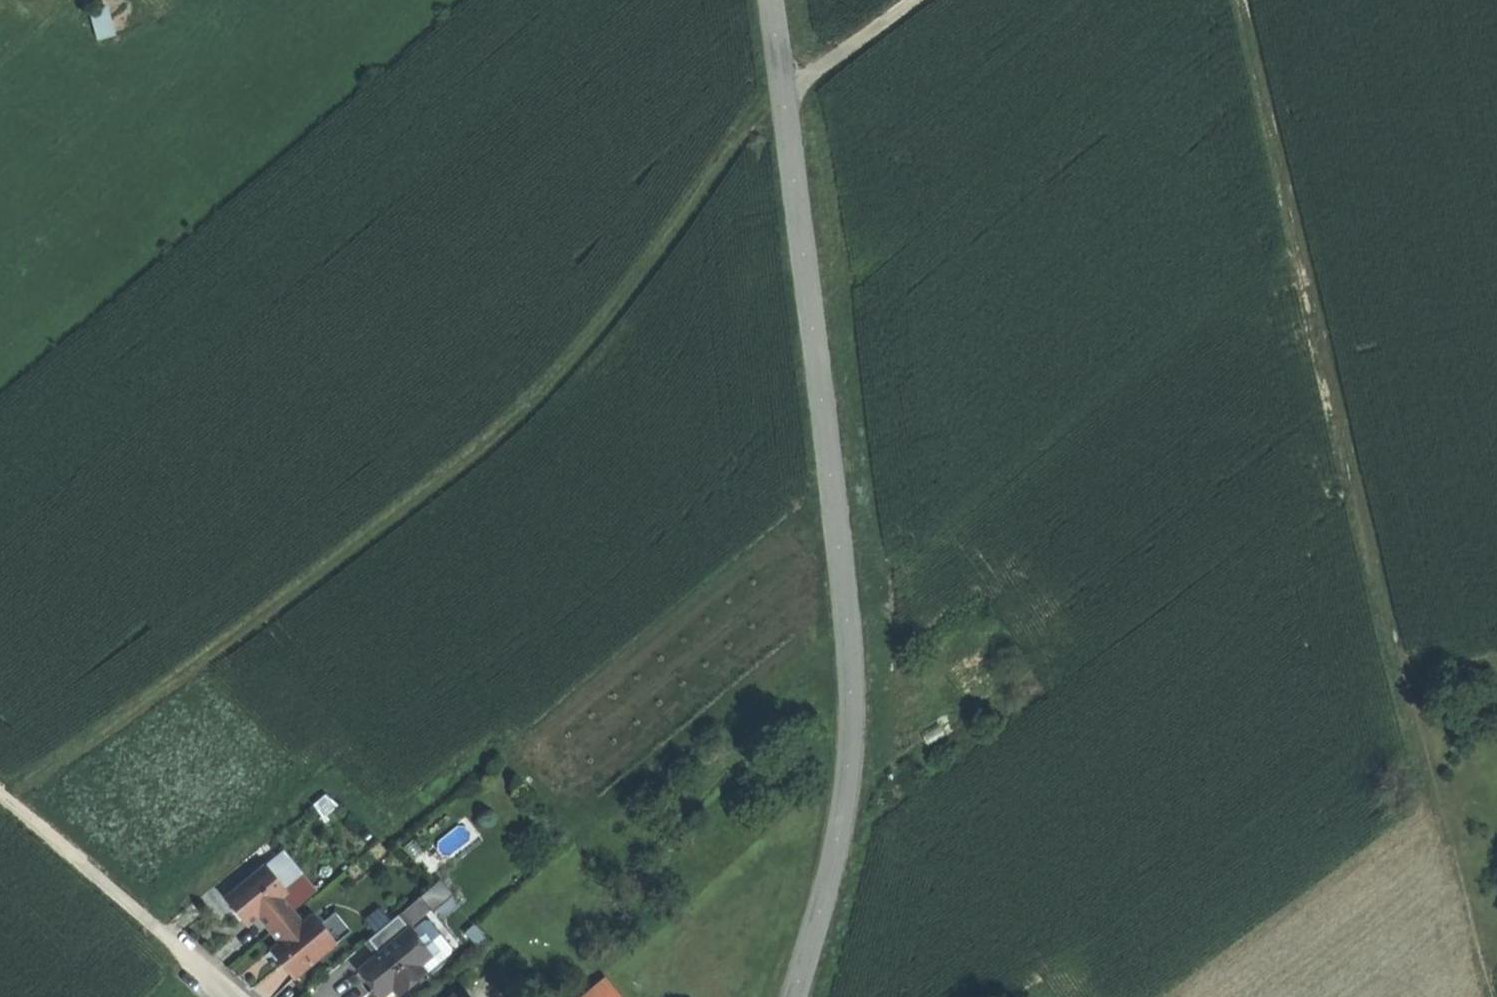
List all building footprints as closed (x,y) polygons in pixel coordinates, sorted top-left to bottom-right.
[(97,10),(103,38),(122,35),(116,6),(97,10)] [(264,864),(225,899),(235,910),(242,919),(248,914),(253,920),(258,916),(270,930),(293,910),(282,898),(288,892),(264,864)] [(293,910),(270,930),(280,941),(273,947),(280,955),(277,958),(285,968),(294,978),(335,941),(312,915),(303,922),(293,910)] [(401,910),(366,942),(377,955),(358,971),(374,989),(383,981),(389,982),(392,986),(400,995),(425,973),(418,965),(431,953),(409,928),(414,924),(401,910)] [(377,992),(380,996),(392,986),(389,982),(383,981),(374,989),(377,992)] [(592,996),(619,996),(607,984),(592,996)]
